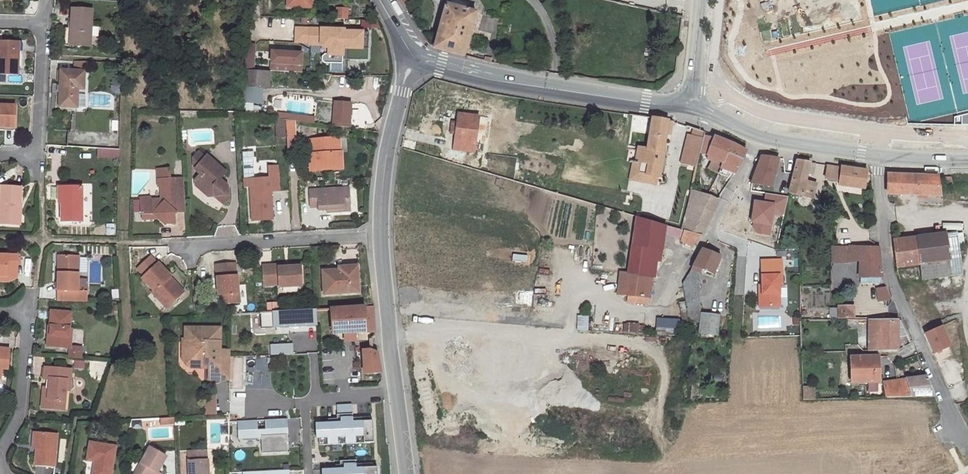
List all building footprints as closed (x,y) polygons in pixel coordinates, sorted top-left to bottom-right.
[(445,4),(433,48),(463,55),(475,12),(445,4)] [(72,8),(70,44),(91,45),(93,10),(72,8)] [(309,42),(309,28),(295,28),(295,41),(309,42)] [(323,62),(341,63),(342,47),(367,49),(368,32),(343,31),(343,29),(309,28),(309,42),(309,44),(320,44),(322,47),(328,47),(328,54),(324,53),(321,56),(321,60),(323,62)] [(17,42),(0,41),(0,75),(19,75),(20,58),(17,58),(17,42)] [(272,69),(305,73),(307,52),(274,49),(272,69)] [(58,69),(58,106),(76,107),(76,87),(83,87),(84,69),(75,69),(58,69)] [(267,86),(268,70),(244,69),(243,84),(267,86)] [(248,109),(256,109),(256,104),(265,104),(265,87),(249,87),(248,109)] [(334,102),(332,125),(349,127),(350,103),(334,102)] [(1,127),(1,123),(17,123),(18,104),(0,103),(0,126),(1,127)] [(456,133),(454,149),(474,152),(475,143),(484,144),(488,118),(458,114),(457,123),(452,122),(451,132),(456,133)] [(954,117),(954,124),(967,124),(967,114),(954,117)] [(286,137),(285,118),(276,117),(277,137),(286,137)] [(295,136),(294,120),(285,118),(286,137),(295,136)] [(653,118),(647,148),(664,151),(667,135),(669,121),(653,118)] [(692,136),(703,138),(704,133),(704,132),(694,129),(692,136)] [(67,130),(66,146),(119,149),(119,132),(67,130)] [(699,152),(706,155),(713,137),(704,133),(703,138),(699,152)] [(703,138),(692,136),(688,135),(681,162),(696,166),(699,152),(703,138)] [(713,137),(706,155),(712,158),(723,163),(728,154),(742,161),(747,151),(733,144),(714,136),(713,137)] [(338,138),(311,140),(312,154),(309,154),(311,170),(342,168),(341,152),(339,152),(338,138)] [(664,151),(647,148),(638,147),(636,161),(640,162),(638,173),(658,176),(659,177),(663,160),(664,151)] [(226,166),(206,148),(193,163),(199,168),(194,174),(194,180),(208,192),(214,191),(224,200),(229,194),(228,181),(219,173),(226,166)] [(721,167),(734,173),(736,174),(742,161),(728,154),(723,163),(721,167)] [(762,156),(753,183),(771,186),(779,158),(762,156)] [(485,158),(483,169),(511,173),(513,162),(485,158)] [(723,163),(712,158),(709,168),(718,172),(719,172),(721,167),(723,163)] [(630,179),(637,180),(657,183),(658,176),(638,173),(640,162),(636,161),(633,160),(630,179)] [(797,161),(789,192),(814,196),(816,183),(806,181),(807,174),(812,174),(814,173),(816,163),(797,161)] [(844,185),(865,188),(868,170),(828,165),(826,179),(839,181),(839,182),(844,183),(844,185)] [(719,172),(732,177),(734,173),(721,167),(719,172)] [(887,174),(887,194),(940,195),(937,176),(887,174)] [(257,201),(252,201),(253,219),(273,219),(271,191),(280,191),(279,175),(270,175),(270,178),(256,179),(257,201)] [(183,178),(158,179),(158,186),(160,186),(161,199),(153,200),(149,198),(140,198),(141,215),(152,214),(157,218),(165,225),(176,213),(185,212),(183,178)] [(18,204),(22,205),(23,187),(1,186),(0,200),(0,223),(17,224),(18,204)] [(63,200),(60,200),(60,210),(60,221),(81,221),(81,187),(63,186),(63,200)] [(349,189),(309,191),(310,207),(318,207),(318,211),(350,209),(349,189)] [(681,240),(680,241),(692,247),(701,238),(718,200),(691,190),(682,230),(637,217),(628,273),(621,272),(617,294),(627,295),(649,298),(650,291),(653,291),(654,286),(651,285),(654,259),(660,260),(664,234),(681,240)] [(751,222),(758,235),(770,236),(774,215),(784,216),(788,196),(765,193),(764,202),(753,201),(751,222)] [(107,224),(107,234),(115,234),(115,224),(107,224)] [(946,233),(893,239),(897,267),(949,261),(946,233)] [(836,246),(835,255),(846,256),(846,247),(836,246)] [(881,261),(880,248),(850,247),(849,262),(861,261),(881,261)] [(702,249),(694,266),(688,273),(696,276),(696,271),(699,273),(701,269),(713,274),(720,257),(702,249)] [(0,255),(0,275),(6,276),(16,276),(17,257),(0,255)] [(79,291),(79,256),(61,255),(60,272),(58,272),(57,291),(75,292),(75,300),(88,301),(88,291),(79,291)] [(760,294),(760,307),(780,306),(779,284),(782,284),(782,260),(761,261),(762,286),(763,294),(760,294)] [(883,282),(881,277),(883,277),(881,261),(861,261),(860,277),(861,277),(861,282),(883,282)] [(173,285),(166,278),(169,275),(158,262),(142,277),(153,290),(155,288),(162,296),(158,299),(166,307),(183,291),(175,283),(173,285)] [(235,262),(215,262),(217,293),(223,293),(223,303),(240,302),(239,292),(239,273),(236,273),(235,262)] [(284,264),(263,265),(264,281),(279,280),(279,287),(301,286),(300,267),(284,267),(284,264)] [(357,265),(331,266),(331,270),(341,269),(341,273),(357,272),(357,265)] [(331,270),(323,270),(324,294),(358,292),(357,272),(341,273),(341,269),(331,270)] [(685,278),(682,282),(684,297),(700,296),(699,273),(696,271),(696,276),(688,273),(685,278)] [(169,275),(166,278),(173,285),(175,283),(169,275)] [(890,287),(878,288),(879,302),(892,301),(890,287)] [(153,290),(151,291),(158,299),(162,296),(155,288),(153,290)] [(57,300),(75,300),(75,292),(57,291),(57,300)] [(627,295),(627,302),(648,304),(649,298),(627,295)] [(700,296),(684,297),(687,312),(700,310),(700,296)] [(268,302),(269,310),(281,310),(280,302),(268,302)] [(373,306),(330,308),(332,334),(344,333),(345,340),(356,339),(355,332),(374,332),(373,306)] [(838,307),(838,310),(838,318),(854,318),(854,307),(838,307)] [(315,309),(273,311),(274,327),(316,325),(315,309)] [(700,310),(687,312),(688,323),(700,322),(700,310)] [(274,327),(273,311),(258,312),(229,313),(229,333),(274,331),(274,327)] [(48,336),(47,346),(70,348),(71,338),(68,338),(69,330),(70,314),(51,312),(50,328),(52,328),(52,336),(48,336)] [(702,314),(699,333),(716,335),(719,316),(702,314)] [(579,331),(590,331),(590,315),(579,315),(579,331)] [(680,332),(680,318),(658,318),(658,332),(680,332)] [(901,320),(869,320),(869,351),(898,350),(898,337),(908,337),(901,320)] [(645,334),(646,324),(625,322),(624,332),(645,334)] [(182,326),(181,339),(219,339),(219,326),(182,326)] [(943,327),(925,335),(935,357),(953,349),(943,327)] [(209,380),(229,380),(229,348),(219,348),(219,339),(181,339),(181,361),(189,369),(209,369),(209,380)] [(270,344),(270,355),(295,355),(295,344),(270,344)] [(370,349),(361,350),(363,374),(380,373),(375,350),(370,349)] [(878,357),(851,357),(852,383),(879,382),(878,357)] [(45,367),(45,379),(46,379),(50,379),(49,396),(43,396),(42,408),(56,409),(57,401),(64,401),(65,390),(69,389),(70,369),(45,367)] [(926,376),(883,382),(883,384),(886,399),(936,398),(926,376)] [(815,386),(803,387),(803,401),(816,401),(815,386)] [(207,395),(207,414),(219,415),(219,395),(207,395)] [(57,401),(56,409),(64,410),(64,401),(57,401)] [(349,444),(380,442),(378,419),(356,421),(355,404),(338,405),(338,421),(319,422),(319,439),(330,439),(330,446),(343,445),(342,437),(348,437),(349,444)] [(290,418),(239,421),(240,441),(260,439),(291,437),(290,418)] [(35,449),(35,466),(55,467),(56,433),(36,433),(35,449)] [(292,453),(291,437),(260,439),(261,455),(292,453)] [(86,460),(94,462),(92,473),(111,473),(115,447),(89,443),(86,460)] [(133,473),(155,473),(156,472),(166,456),(149,447),(133,473)] [(205,459),(204,450),(189,451),(189,460),(205,459)] [(187,460),(188,473),(208,473),(208,459),(205,459),(187,460)] [(383,464),(347,465),(348,468),(325,468),(325,473),(383,473),(383,464)]
